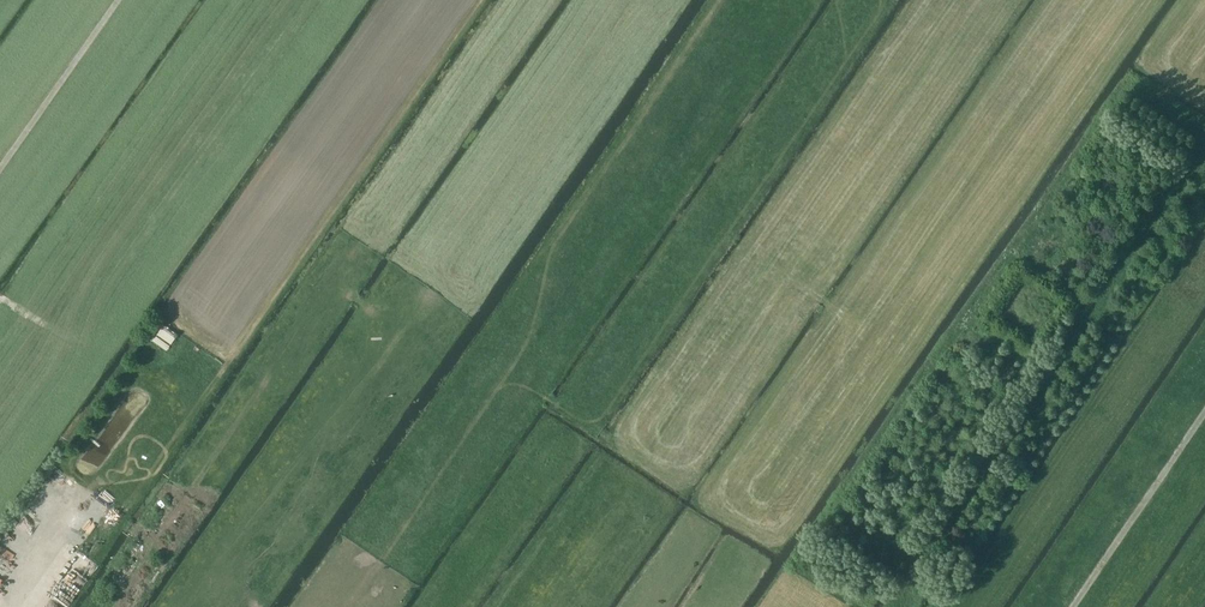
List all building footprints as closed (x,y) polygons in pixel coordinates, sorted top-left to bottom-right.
[(178,335),(157,320),(146,336),(167,351),(178,335)]
